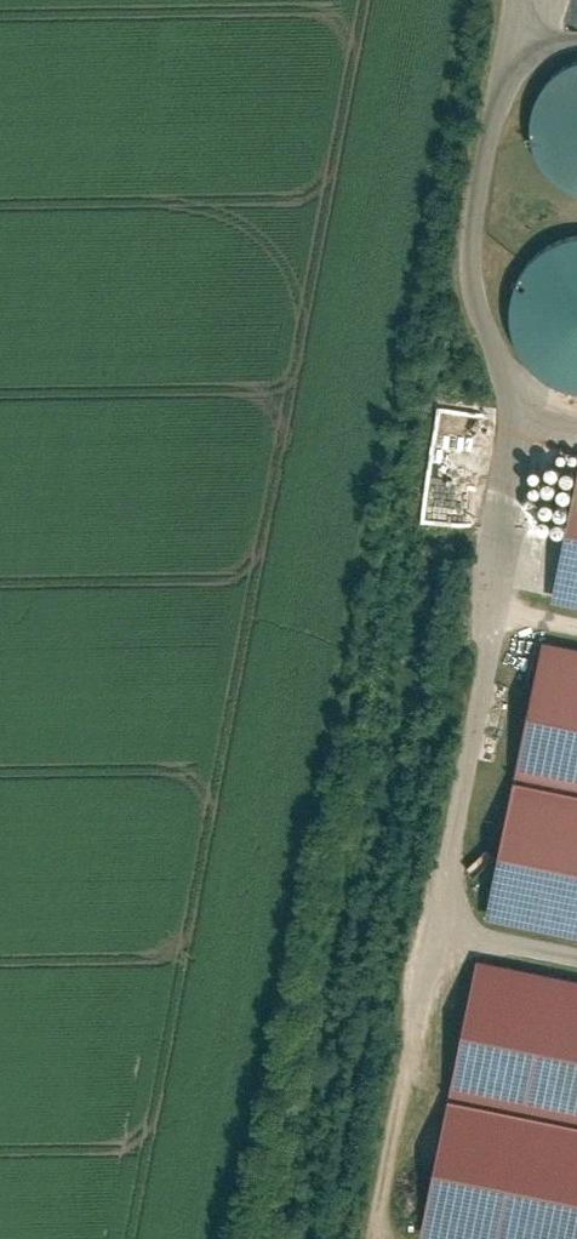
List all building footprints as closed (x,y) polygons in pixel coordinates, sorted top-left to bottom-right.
[(544,87),(536,108),(536,130),(542,151),(555,169),(573,182),(576,183),(576,58),(557,70),(544,87)] [(557,243),(535,257),(518,278),(510,303),(511,329),(519,352),(533,371),(553,384),(576,391),(576,239),(557,243)] [(556,596),(576,600),(576,500),(556,596)] [(488,913),(576,931),(576,644),(546,638),(488,913)] [(423,1238),(576,1238),(576,988),(480,968),(423,1238)]
